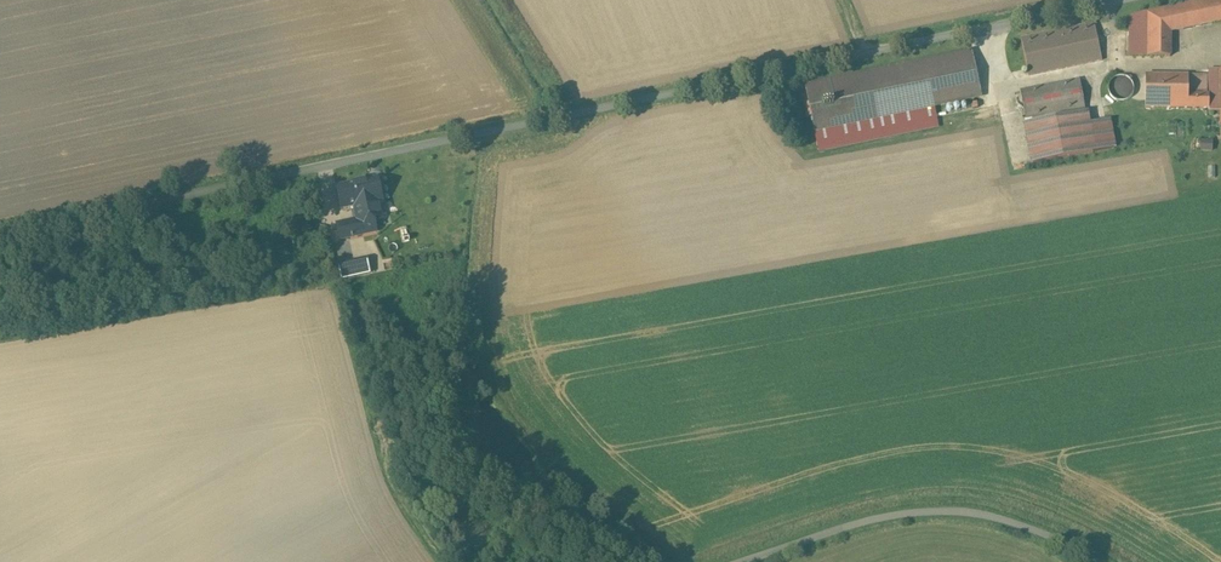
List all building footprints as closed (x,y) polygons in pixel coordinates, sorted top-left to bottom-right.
[(1146,13),(1146,56),(1170,57),(1172,31),(1220,21),(1220,0),(1203,0),(1146,13)] [(1101,60),(1094,23),(1020,38),(1028,75),(1101,60)] [(972,52),(805,86),(807,95),(802,96),(807,119),(812,118),(815,131),(981,97),(972,52)] [(1208,69),(1208,76),(1146,75),(1144,107),(1208,108),(1208,112),(1220,112),(1220,128),(1220,69),(1208,69)] [(1114,76),(1109,94),(1130,100),(1134,81),(1114,76)] [(1077,77),(1025,86),(1032,123),(1025,125),(1033,163),(1115,148),(1109,120),(1088,124),(1077,77)] [(341,208),(355,205),(367,203),(381,200),(377,179),(337,188),(341,208)] [(355,205),(358,220),(370,218),(367,203),(355,205)] [(373,217),(370,218),(358,220),(337,224),(340,239),(376,231),(373,217)] [(345,279),(355,276),(351,260),(341,262),(345,279)]
